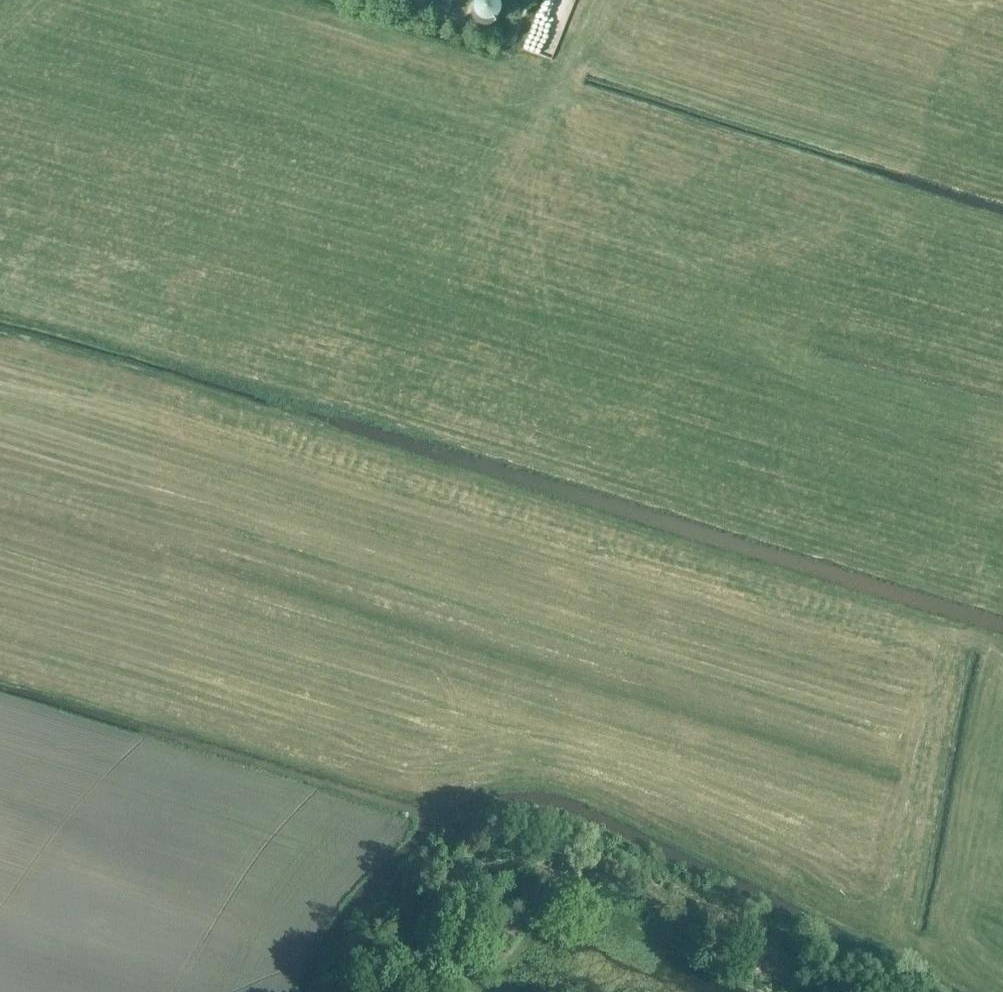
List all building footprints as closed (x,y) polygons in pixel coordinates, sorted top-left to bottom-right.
[(510,11),(513,0),(478,0),(510,11)]
